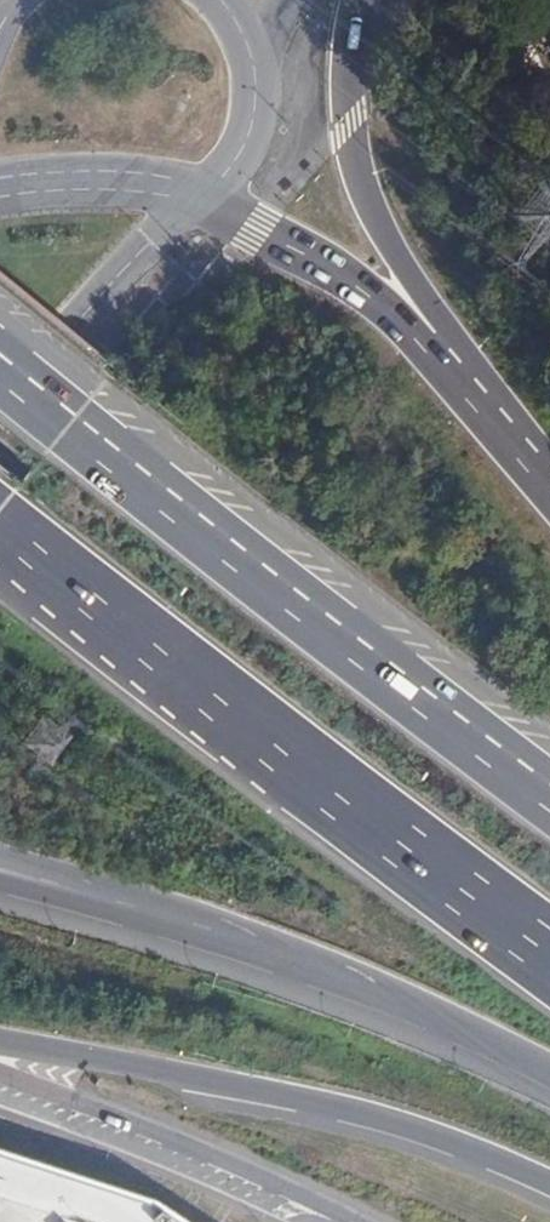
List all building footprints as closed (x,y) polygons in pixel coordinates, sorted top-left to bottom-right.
[(179,1201),(3,1146),(0,1146),(0,1221),(210,1221),(179,1201)]
